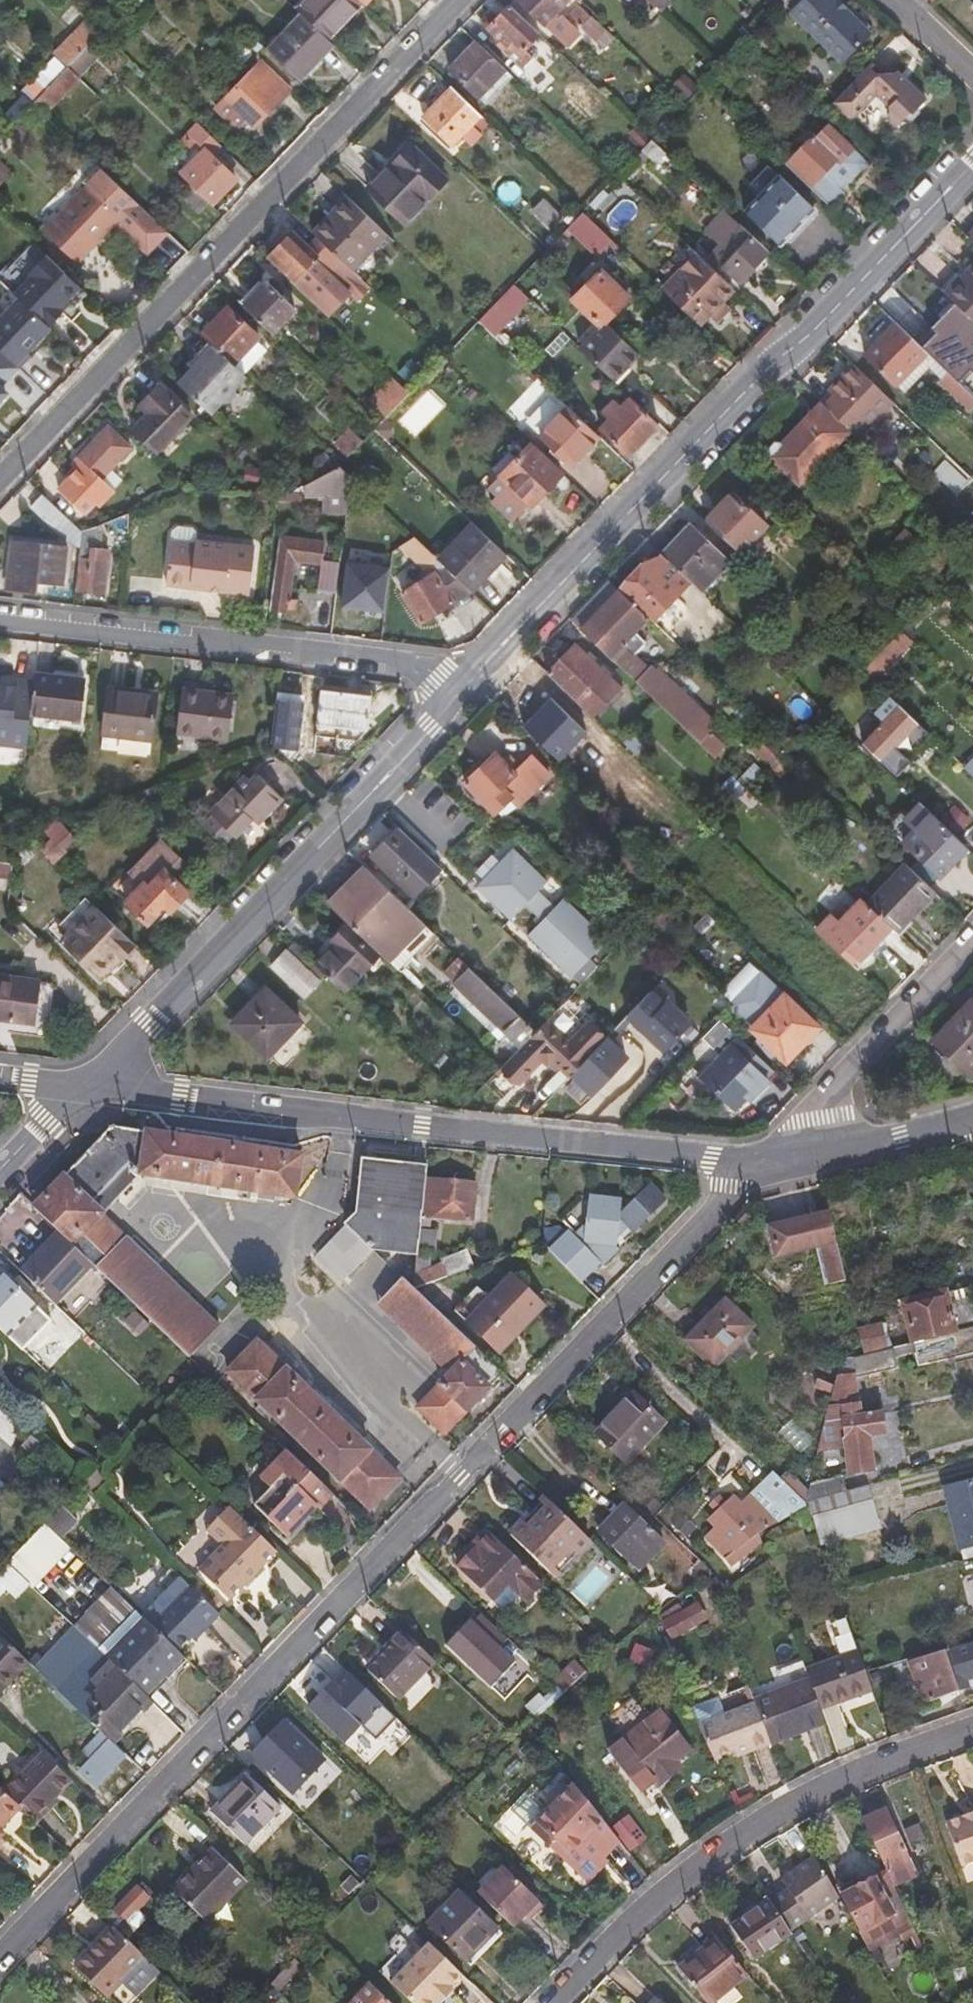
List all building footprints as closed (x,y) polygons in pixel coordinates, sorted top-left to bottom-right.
[(129,4),(136,10),(146,0),(133,0),(129,4)] [(299,6),(305,13),(330,35),(363,0),(305,0),(299,6)] [(546,22),(567,0),(523,0),(546,22)] [(844,60),(872,32),(839,0),(806,0),(794,13),(844,60)] [(496,19),(513,36),(517,41),(512,45),(533,66),(544,55),(535,45),(546,34),(513,1),(496,19)] [(571,19),(603,49),(615,37),(583,7),(571,19)] [(271,48),(285,60),(303,78),(337,42),(330,35),(305,13),(271,48)] [(93,16),(59,53),(71,64),(87,48),(93,41),(106,28),(93,16)] [(513,36),(508,41),(512,45),(517,41),(513,36)] [(256,42),(263,49),(267,45),(260,38),(256,42)] [(452,67),(483,95),(509,67),(480,38),(452,67)] [(71,64),(82,75),(83,76),(105,53),(93,41),(87,48),(71,64)] [(250,117),(258,125),(293,88),(264,61),(229,97),(250,117)] [(870,65),(875,71),(880,67),(874,61),(870,65)] [(71,64),(36,101),(47,112),(82,75),(71,64)] [(881,91),(893,102),(891,120),(897,125),(909,112),(911,115),(926,99),(898,71),(895,74),(884,72),(880,67),(875,71),(870,65),(835,103),(852,120),(881,91)] [(509,67),(483,95),(490,101),(517,74),(509,67)] [(688,71),(674,84),(688,97),(701,84),(688,71)] [(451,86),(426,113),(456,140),(464,133),(474,142),(481,134),(471,125),(481,115),(451,86)] [(28,92),(3,118),(11,127),(36,101),(28,92)] [(250,117),(229,97),(220,106),(241,126),(250,117)] [(205,146),(182,170),(193,182),(200,188),(202,186),(216,197),(237,174),(216,153),(226,143),(199,119),(189,129),(205,146)] [(815,133),(787,162),(831,205),(845,191),(842,187),(847,182),(849,184),(871,162),(830,121),(816,135),(815,133)] [(632,131),(645,144),(652,135),(640,123),(632,131)] [(646,148),(660,160),(669,151),(655,138),(646,148)] [(392,164),(429,199),(450,178),(412,144),(392,164)] [(372,186),(408,221),(429,199),(392,164),(372,186)] [(784,175),(750,211),(784,243),(817,207),(784,175)] [(184,192),(202,210),(212,200),(200,188),(193,182),(184,192)] [(46,228),(81,261),(124,217),(89,183),(46,228)] [(350,194),(317,231),(321,235),(342,256),(355,267),(389,232),(350,194)] [(539,210),(558,228),(568,216),(550,198),(539,210)] [(714,251),(741,277),(769,248),(755,233),(753,236),(741,225),(744,223),(728,208),(708,227),(723,242),(714,251)] [(585,211),(576,221),(583,228),(593,218),(585,211)] [(295,233),(273,255),(296,277),(319,256),(332,267),(342,256),(321,235),(311,247),(295,233)] [(50,330),(86,295),(32,242),(0,274),(0,281),(14,295),(50,330)] [(332,267),(355,289),(366,278),(355,267),(342,256),(332,267)] [(674,295),(702,322),(736,286),(709,259),(674,295)] [(600,268),(573,296),(601,323),(608,317),(628,295),(600,268)] [(960,311),(972,322),(972,271),(963,281),(959,278),(944,294),(960,311)] [(517,283),(525,291),(536,279),(527,272),(517,283)] [(264,275),(241,300),(247,305),(271,281),(264,275)] [(271,281),(247,305),(275,332),(298,307),(271,281)] [(934,284),(908,311),(934,337),(960,311),(944,294),(934,284)] [(515,285),(494,307),(502,314),(522,292),(515,285)] [(0,308),(0,343),(21,364),(51,331),(50,330),(14,295),(0,308)] [(230,307),(204,333),(211,340),(226,356),(236,364),(261,336),(230,307)] [(601,323),(581,345),(616,378),(634,360),(630,356),(637,349),(641,352),(643,350),(608,317),(601,323)] [(865,355),(895,385),(900,382),(927,353),(896,323),(865,355)] [(189,364),(194,369),(179,384),(211,415),(223,402),(229,403),(235,396),(235,390),(248,376),(226,356),(211,340),(189,364)] [(9,392),(2,384),(21,364),(0,343),(0,401),(9,392)] [(637,349),(630,356),(634,360),(641,352),(637,349)] [(947,373),(965,389),(969,392),(972,388),(972,379),(944,350),(934,359),(936,363),(947,373)] [(927,353),(900,382),(909,390),(931,369),(936,363),(934,359),(927,353)] [(931,369),(941,380),(947,373),(936,363),(931,369)] [(824,407),(851,434),(854,437),(890,401),(853,366),(830,390),(834,395),(824,407)] [(938,383),(955,399),(965,389),(947,373),(941,380),(938,383)] [(405,374),(398,380),(411,393),(417,387),(405,374)] [(377,397),(392,413),(409,395),(411,393),(398,380),(396,378),(377,397)] [(150,415),(134,432),(156,453),(190,417),(160,386),(142,405),(150,415)] [(955,399),(967,411),(972,404),(972,396),(969,392),(965,389),(955,399)] [(605,428),(632,455),(662,424),(633,395),(624,407),(619,402),(608,414),(613,418),(605,428)] [(546,405),(530,421),(542,435),(559,417),(546,405)] [(542,435),(574,465),(603,435),(571,405),(559,417),(542,435)] [(778,447),(772,454),(774,456),(771,459),(800,486),(851,434),(824,407),(822,405),(780,449),(778,447)] [(111,428),(80,461),(84,466),(101,481),(104,480),(133,449),(111,428)] [(532,443),(501,477),(530,505),(532,507),(564,473),(532,443)] [(74,466),(79,471),(84,466),(80,461),(74,466)] [(342,465),(307,483),(306,490),(350,493),(352,475),(342,465)] [(60,490),(86,516),(98,505),(104,508),(118,494),(104,480),(101,481),(84,466),(79,471),(60,490)] [(494,502),(514,522),(530,505),(501,477),(490,488),(498,497),(494,502)] [(376,489),(389,502),(397,495),(382,482),(376,489)] [(278,491),(277,500),(304,503),(306,490),(307,483),(290,490),(278,491)] [(30,503),(64,536),(69,532),(81,544),(82,532),(42,492),(30,503)] [(706,522),(740,555),(765,526),(732,494),(706,522)] [(83,557),(79,589),(104,593),(109,549),(100,547),(101,533),(133,527),(134,513),(82,532),(81,544),(79,557),(83,557)] [(472,522),(436,556),(444,564),(472,590),(474,592),(508,557),(472,522)] [(691,583),(702,594),(731,562),(692,525),(662,556),(663,557),(691,583)] [(282,528),(274,600),(291,603),(291,599),(299,600),(300,591),(293,589),(297,552),(324,555),(327,534),(282,528)] [(905,533),(878,562),(903,585),(922,564),(912,553),(918,545),(905,533)] [(14,539),(8,586),(37,590),(39,578),(65,581),(69,546),(14,539)] [(172,540),(167,583),(250,593),(255,547),(196,539),(196,544),(172,540)] [(317,557),(314,580),(339,583),(342,560),(317,557)] [(644,567),(620,591),(650,620),(653,622),(691,583),(663,557),(649,572),(644,567)] [(341,607),(383,613),(389,569),(347,563),(341,607)] [(433,572),(453,602),(472,590),(444,564),(433,571),(433,572)] [(403,592),(423,623),(453,602),(433,572),(403,592)] [(609,581),(570,622),(581,633),(620,591),(609,581)] [(620,591),(581,633),(650,698),(694,739),(710,724),(650,667),(647,670),(635,657),(646,645),(636,634),(650,620),(620,591)] [(652,642),(677,666),(687,656),(685,653),(670,639),(662,631),(652,642)] [(548,675),(560,688),(591,717),(619,687),(575,646),(548,675)] [(40,680),(36,712),(82,717),(87,677),(41,671),(40,680)] [(40,680),(23,678),(22,686),(21,690),(4,688),(5,683),(0,683),(0,743),(31,747),(36,712),(40,680)] [(113,685),(108,732),(154,736),(159,694),(131,690),(132,687),(113,685)] [(326,691),(320,734),(355,738),(372,728),(375,696),(326,691)] [(228,739),(231,697),(182,693),(178,734),(228,739)] [(884,723),(863,744),(881,762),(917,725),(893,702),(878,717),(884,723)] [(764,733),(751,747),(771,767),(783,754),(784,753),(764,733)] [(463,780),(494,808),(509,793),(517,801),(547,769),(528,752),(515,766),(506,757),(502,762),(490,752),(463,780)] [(783,754),(771,767),(780,775),(792,763),(783,754)] [(972,779),(972,762),(964,771),(972,779)] [(252,774),(216,812),(237,833),(258,813),(265,818),(286,796),(263,773),(257,779),(252,774)] [(899,844),(936,878),(966,849),(920,805),(903,821),(912,830),(899,844)] [(891,835),(899,844),(912,830),(903,821),(891,835)] [(44,836),(55,848),(50,854),(58,862),(71,843),(53,825),(44,836)] [(376,855),(416,893),(442,865),(401,826),(376,855)] [(148,881),(129,901),(152,922),(170,903),(176,908),(193,890),(180,876),(192,862),(166,838),(137,869),(148,881)] [(514,847),(479,885),(513,915),(527,899),(545,916),(532,931),(573,970),(606,934),(566,895),(558,903),(541,886),(547,878),(514,847)] [(5,872),(2,894),(13,896),(19,851),(0,849),(0,872),(5,872)] [(630,853),(622,860),(636,874),(644,866),(630,853)] [(361,864),(325,901),(352,927),(379,954),(388,961),(403,945),(413,955),(434,933),(361,864)] [(868,905),(890,928),(896,933),(934,894),(906,866),(868,905)] [(815,932),(820,937),(838,953),(844,947),(858,961),(890,928),(868,905),(862,901),(838,925),(830,917),(815,932)] [(63,942),(98,974),(119,954),(123,958),(137,944),(97,907),(63,942)] [(335,947),(317,967),(345,993),(379,954),(352,927),(348,932),(345,929),(331,944),(335,947)] [(265,959),(297,990),(317,967),(286,937),(265,959)] [(388,961),(397,971),(413,955),(403,945),(388,961)] [(442,971),(456,984),(468,972),(454,960),(442,971)] [(456,984),(519,1044),(534,1028),(471,969),(468,972),(456,984)] [(805,1043),(818,1029),(784,996),(760,974),(735,1001),(739,1005),(733,1012),(782,1059),(800,1039),(805,1043)] [(34,1023),(39,982),(0,977),(0,1019),(34,1023)] [(625,1016),(665,1052),(694,1020),(654,984),(625,1016)] [(264,987),(232,1021),(266,1055),(299,1021),(264,987)] [(933,1039),(972,1076),(972,1075),(972,999),(933,1039)] [(551,1017),(502,1068),(516,1081),(545,1051),(561,1065),(566,1060),(576,1069),(608,1036),(605,1033),(606,1031),(592,1018),(573,1037),(551,1017)] [(702,1038),(713,1049),(730,1032),(720,1021),(702,1038)] [(705,1092),(710,1087),(730,1107),(750,1087),(754,1091),(769,1075),(765,1071),(769,1067),(752,1051),(737,1038),(710,1067),(706,1064),(697,1074),(700,1077),(696,1081),(705,1092)] [(782,1059),(786,1063),(805,1043),(800,1039),(782,1059)] [(752,1051),(769,1067),(772,1062),(756,1048),(752,1051)] [(584,1081),(582,1103),(617,1107),(619,1084),(584,1081)] [(66,1176),(34,1208),(58,1231),(92,1264),(161,1331),(187,1355),(218,1323),(103,1211),(142,1172),(298,1188),(303,1152),(109,1130),(66,1176)] [(363,1162),(355,1234),(358,1236),(376,1254),(381,1254),(417,1258),(422,1215),(426,1177),(427,1169),(363,1162)] [(426,1177),(422,1215),(470,1221),(475,1183),(426,1177)] [(552,1252),(582,1282),(601,1263),(602,1265),(617,1250),(610,1244),(627,1227),(633,1234),(663,1201),(648,1187),(625,1212),(621,1212),(622,1204),(591,1201),(587,1229),(576,1240),(570,1234),(568,1236),(552,1252)] [(848,1282),(832,1214),(771,1228),(778,1257),(818,1248),(827,1287),(848,1282)] [(568,1236),(559,1226),(543,1225),(541,1241),(552,1252),(568,1236)] [(19,1271),(47,1299),(53,1304),(92,1264),(72,1245),(58,1231),(19,1271)] [(358,1236),(326,1268),(346,1288),(379,1256),(376,1254),(358,1236)] [(443,1261),(415,1271),(414,1289),(480,1265),(472,1246),(442,1257),(443,1261)] [(12,1336),(40,1308),(3,1272),(0,1275),(0,1325),(12,1336)] [(466,1323),(494,1349),(516,1326),(519,1329),(541,1305),(510,1277),(466,1323)] [(381,1309),(448,1374),(473,1347),(463,1338),(414,1289),(407,1283),(381,1309)] [(914,1339),(957,1330),(958,1333),(967,1331),(972,1329),(972,1295),(950,1300),(948,1293),(905,1303),(914,1339)] [(44,1303),(48,1308),(55,1314),(60,1310),(53,1304),(47,1299),(44,1303)] [(726,1300),(687,1340),(715,1366),(753,1326),(726,1300)] [(863,1331),(867,1351),(886,1346),(881,1327),(863,1331)] [(920,1365),(972,1353),(972,1329),(967,1331),(958,1333),(915,1343),(920,1365)] [(227,1370),(369,1507),(400,1476),(257,1339),(227,1370)] [(425,1397),(452,1424),(501,1374),(473,1347),(448,1374),(425,1397)] [(844,1360),(839,1376),(854,1375),(851,1358),(844,1360)] [(839,1376),(822,1443),(830,1443),(848,1440),(850,1463),(852,1475),(877,1472),(872,1438),(888,1434),(884,1413),(864,1416),(862,1404),(859,1404),(854,1375),(839,1376)] [(636,1395),(598,1435),(628,1464),(667,1424),(636,1395)] [(32,1435),(19,1449),(35,1464),(48,1451),(32,1435)] [(830,1443),(833,1465),(850,1463),(848,1440),(830,1443)] [(269,1486),(254,1503),(285,1534),(314,1504),(317,1507),(330,1493),(285,1450),(259,1476),(269,1486)] [(760,1484),(790,1512),(807,1503),(774,1471),(760,1484)] [(82,1484),(96,1497),(106,1487),(92,1473),(82,1484)] [(962,1545),(972,1543),(972,1479),(947,1485),(962,1545)] [(820,1486),(821,1499),(850,1490),(848,1483),(820,1486)] [(807,1503),(812,1516),(870,1501),(866,1486),(850,1490),(821,1499),(807,1503)] [(716,1513),(710,1519),(717,1527),(707,1537),(734,1566),(739,1561),(733,1554),(750,1539),(755,1546),(762,1540),(759,1532),(777,1521),(751,1494),(740,1505),(733,1497),(725,1504),(719,1497),(710,1505),(716,1513)] [(512,1535),(551,1572),(573,1549),(579,1554),(592,1541),(547,1498),(512,1535)] [(812,1516),(820,1539),(878,1524),(870,1501),(812,1516)] [(220,1545),(198,1570),(229,1599),(243,1584),(260,1566),(275,1551),(227,1505),(204,1529),(220,1545)] [(43,1525),(59,1541),(77,1522),(61,1506),(45,1523),(43,1525)] [(601,1531),(641,1569),(666,1543),(625,1506),(601,1531)] [(481,1548),(462,1568),(488,1594),(475,1607),(493,1625),(512,1605),(497,1590),(506,1581),(529,1604),(547,1585),(494,1535),(481,1548)] [(750,1539),(733,1554),(739,1561),(755,1546),(750,1539)] [(478,1545),(458,1565),(462,1568),(481,1548),(478,1545)] [(573,1549),(551,1572),(557,1578),(579,1554),(573,1549)] [(17,1552),(5,1565),(26,1586),(39,1572),(17,1552)] [(0,1570),(0,1596),(7,1589),(15,1596),(26,1586),(5,1565),(0,1570)] [(260,1566),(243,1584),(249,1589),(266,1571),(260,1566)] [(960,1570),(962,1579),(972,1576),(972,1567),(960,1570)] [(177,1574),(139,1616),(142,1619),(175,1651),(190,1635),(203,1622),(206,1625),(217,1613),(177,1574)] [(962,1579),(965,1590),(972,1589),(972,1576),(962,1579)] [(108,1587),(70,1627),(73,1631),(83,1640),(122,1600),(108,1587)] [(660,1616),(671,1637),(706,1617),(698,1603),(684,1610),(680,1604),(660,1616)] [(142,1619),(104,1660),(119,1674),(143,1698),(182,1657),(175,1651),(142,1619)] [(469,1655),(464,1660),(492,1686),(515,1662),(471,1620),(453,1639),(469,1655)] [(203,1622),(190,1635),(193,1638),(206,1625),(203,1622)] [(367,1668),(399,1698),(436,1660),(404,1629),(388,1646),(367,1668)] [(73,1631),(36,1668),(59,1691),(97,1653),(83,1640),(73,1631)] [(0,1637),(0,1694),(30,1662),(1,1635),(0,1637)] [(916,1655),(931,1698),(969,1685),(967,1677),(972,1675),(972,1638),(916,1655)] [(382,1640),(360,1662),(367,1668),(388,1646),(382,1640)] [(806,1667),(812,1683),(820,1708),(873,1689),(858,1648),(806,1667)] [(59,1691),(102,1732),(111,1741),(148,1702),(143,1698),(119,1674),(104,1660),(97,1653),(59,1691)] [(182,1657),(143,1698),(148,1702),(151,1704),(189,1664),(182,1657)] [(335,1676),(305,1706),(333,1733),(345,1720),(350,1725),(354,1721),(363,1731),(377,1717),(335,1676)] [(755,1705),(770,1743),(825,1723),(820,1708),(812,1683),(755,1705)] [(692,1710),(715,1759),(745,1748),(748,1752),(770,1743),(756,1707),(727,1719),(719,1700),(692,1710)] [(690,1753),(659,1714),(608,1755),(641,1796),(653,1786),(657,1792),(675,1765),(690,1753)] [(250,1755),(279,1783),(297,1765),(300,1769),(314,1754),(280,1723),(250,1755)] [(98,1753),(80,1771),(94,1785),(126,1755),(111,1741),(102,1732),(89,1744),(98,1753)] [(4,1793),(19,1808),(32,1820),(52,1801),(71,1781),(42,1753),(4,1793)] [(297,1765),(279,1783),(282,1786),(300,1769),(297,1765)] [(246,1777),(214,1811),(246,1841),(278,1807),(246,1777)] [(564,1861),(584,1879),(605,1858),(619,1842),(576,1786),(548,1815),(533,1831),(551,1848),(556,1842),(570,1854),(564,1861)] [(19,1808),(4,1793),(0,1790),(0,1827),(19,1808)] [(514,1813),(533,1831),(548,1815),(529,1797),(514,1813)] [(52,1801),(32,1820),(36,1824),(55,1805),(52,1801)] [(886,1871),(890,1880),(913,1870),(906,1854),(903,1855),(900,1849),(903,1846),(882,1804),(860,1813),(886,1871)] [(964,1867),(972,1864),(972,1816),(967,1818),(949,1824),(964,1867)] [(614,1830),(630,1850),(643,1841),(627,1820),(614,1830)] [(174,1890),(205,1920),(247,1877),(216,1848),(174,1890)] [(786,1889),(769,1902),(788,1930),(837,1896),(835,1892),(815,1854),(780,1881),(786,1889)] [(611,1864),(605,1858),(584,1879),(590,1886),(611,1864)] [(480,1895),(513,1927),(539,1901),(506,1869),(480,1895)] [(890,1880),(886,1871),(857,1886),(855,1881),(835,1892),(837,1896),(866,1951),(911,1926),(890,1880)] [(135,1887),(107,1916),(117,1926),(145,1898),(135,1887)] [(460,1893),(428,1925),(468,1964),(499,1931),(460,1893)] [(768,1900),(730,1925),(752,1957),(789,1932),(788,1930),(769,1902),(768,1900)] [(113,1926),(74,1966),(104,1996),(144,1955),(113,1926)] [(681,1970),(707,2002),(711,2002),(747,1975),(718,1939),(681,1970)] [(392,1983),(412,2002),(435,2002),(436,2002),(438,2002),(442,2002),(454,1991),(450,1987),(462,1975),(430,1944),(392,1983)] [(297,1959),(271,1985),(275,1988),(280,1993),(305,1968),(297,1959)] [(450,1987),(454,1991),(466,1978),(462,1975),(450,1987)] [(373,1984),(354,2002),(393,2002),(373,1984)]
